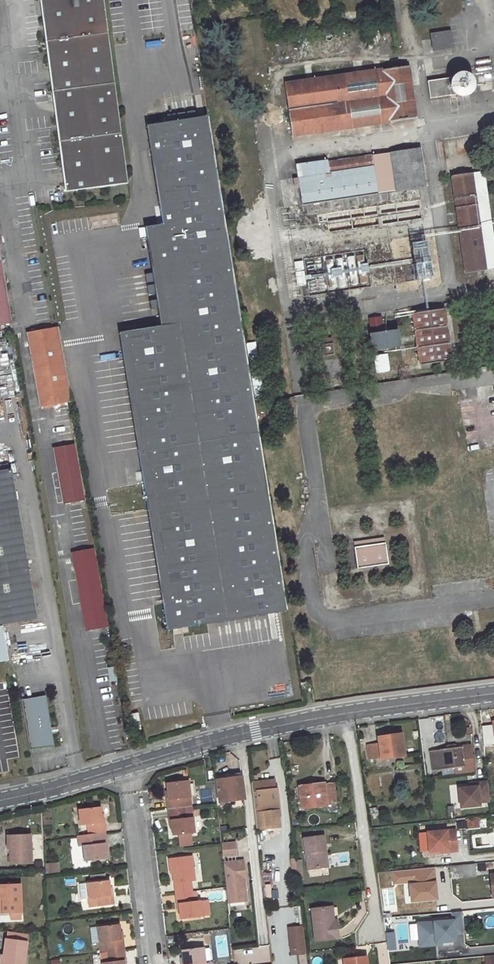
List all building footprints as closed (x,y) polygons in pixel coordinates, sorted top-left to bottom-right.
[(102,0),(40,0),(68,193),(128,184),(102,0)] [(451,32),(432,35),(434,51),(453,49),(451,32)] [(409,66),(286,84),(294,135),(416,118),(409,66)] [(475,87),(475,83),(474,81),(472,78),(468,75),(464,74),(460,74),(458,74),(454,76),(452,80),(428,83),(431,98),(453,95),(454,96),(458,98),(462,99),(466,98),(470,96),(473,94),(475,90),(475,87)] [(117,334),(165,632),(288,613),(261,436),(255,402),(251,378),(249,367),(246,343),(209,116),(146,127),(161,226),(151,228),(144,229),(159,328),(117,334)] [(439,157),(445,156),(443,141),(437,142),(439,157)] [(421,149),(392,153),(397,190),(426,185),(421,149)] [(392,153),(373,155),(378,191),(397,190),(392,153)] [(298,162),(303,203),(378,191),(373,155),(330,161),(330,158),(298,162)] [(472,172),(453,175),(467,272),(486,269),(472,172)] [(372,225),(406,218),(402,200),(365,208),(367,220),(371,219),(372,225)] [(419,201),(412,202),(413,217),(421,216),(419,201)] [(333,229),(343,228),(341,213),(332,214),(333,229)] [(368,247),(365,248),(371,285),(374,285),(368,247)] [(365,248),(306,256),(312,294),(371,285),(365,248)] [(415,262),(397,265),(400,281),(418,278),(415,262)] [(10,325),(0,265),(0,327),(10,325)] [(304,271),(297,272),(299,285),(307,283),(304,271)] [(444,308),(415,312),(422,363),(451,359),(444,308)] [(382,317),(371,319),(373,331),(383,329),(382,317)] [(335,324),(321,326),(323,343),(338,340),(335,324)] [(383,329),(373,331),(376,348),(404,344),(402,326),(383,329)] [(58,328),(27,333),(39,407),(71,402),(68,385),(58,328)] [(246,343),(249,367),(259,366),(255,342),(246,343)] [(387,353),(376,355),(378,369),(390,368),(387,353)] [(340,357),(325,359),(328,377),(342,375),(340,357)] [(251,378),(255,402),(264,400),(260,376),(251,378)] [(492,445),(493,445),(493,394),(484,396),(492,445)] [(492,445),(484,396),(460,400),(467,449),(492,445)] [(76,446),(57,449),(66,504),(86,501),(76,446)] [(36,620),(11,472),(0,474),(0,626),(36,620)] [(389,535),(359,540),(362,565),(393,560),(389,535)] [(91,552),(72,555),(85,631),(104,628),(91,552)] [(300,691),(312,690),(311,681),(299,683),(300,691)] [(43,698),(19,702),(28,751),(51,747),(43,698)] [(136,716),(128,717),(131,732),(139,731),(136,716)] [(380,743),(367,744),(369,760),(404,755),(401,734),(379,737),(380,743)] [(16,742),(7,744),(9,753),(17,752),(16,742)] [(462,746),(430,751),(432,770),(465,765),(462,746)] [(225,804),(224,801),(245,798),(242,776),(230,778),(217,780),(221,805),(225,804)] [(186,808),(185,798),(191,798),(190,781),(168,784),(170,800),(168,800),(169,810),(186,808)] [(252,782),(257,829),(279,826),(278,811),(280,811),(279,803),(277,803),(276,800),(279,800),(278,789),(276,789),(269,790),(268,781),(252,782)] [(299,787),(297,787),(298,798),(301,797),(302,808),(328,805),(329,810),(337,809),(333,782),(299,786),(299,787)] [(490,802),(487,782),(477,783),(477,787),(470,787),(458,789),(460,808),(480,806),(479,803),(490,802)] [(99,807),(78,809),(80,826),(87,825),(88,835),(105,833),(104,822),(101,823),(99,807)] [(377,807),(369,808),(370,818),(374,817),(378,817),(377,807)] [(186,808),(169,810),(170,821),(173,820),(174,836),(195,833),(194,817),(187,818),(186,808)] [(454,818),(453,809),(445,810),(446,819),(454,818)] [(476,820),(466,822),(467,829),(480,828),(479,820),(476,820)] [(455,829),(427,832),(429,851),(449,849),(449,851),(457,851),(455,829)] [(88,835),(77,836),(78,846),(82,846),(84,861),(106,858),(104,843),(106,843),(105,833),(88,835)] [(326,866),(323,850),(327,849),(325,834),(304,837),(308,869),(326,866)] [(29,838),(8,840),(10,867),(30,866),(29,838)] [(235,843),(222,845),(223,855),(237,854),(235,843)] [(194,891),(193,882),(196,881),(193,856),(170,859),(171,870),(174,870),(177,893),(194,891)] [(244,861),(224,863),(228,899),(246,897),(245,884),(244,884),(243,880),(245,880),(246,880),(244,861)] [(46,863),(46,873),(59,872),(58,862),(46,863)] [(475,864),(449,866),(450,878),(476,875),(475,864)] [(109,880),(79,884),(80,899),(88,898),(89,908),(113,905),(112,896),(110,896),(109,880)] [(264,897),(278,897),(278,890),(271,890),(271,884),(264,884),(264,897)] [(0,886),(0,902),(2,902),(2,914),(11,914),(20,913),(19,885),(0,886)] [(194,891),(177,893),(178,903),(180,903),(181,919),(204,916),(203,907),(202,900),(199,901),(195,901),(194,891)] [(211,916),(210,906),(203,907),(204,916),(211,916)] [(330,906),(312,908),(316,941),(339,938),(337,922),(332,922),(332,919),(330,906)] [(301,908),(291,909),(292,928),(303,927),(301,908)] [(391,909),(382,910),(384,918),(391,917),(391,909)] [(119,924),(89,928),(91,943),(98,943),(99,953),(123,950),(122,939),(120,939),(119,924)] [(7,928),(5,938),(25,940),(26,931),(7,928)] [(303,930),(292,931),(294,951),(304,950),(303,930)] [(4,963),(22,963),(25,940),(5,938),(3,955),(5,955),(4,963)] [(458,938),(445,939),(446,948),(459,946),(458,938)] [(182,951),(183,963),(206,963),(204,948),(182,951)] [(99,953),(100,963),(101,963),(124,963),(123,960),(125,960),(123,950),(99,953)] [(484,956),(484,963),(493,963),(493,955),(484,956)] [(344,958),(345,963),(367,963),(366,956),(344,958)]
